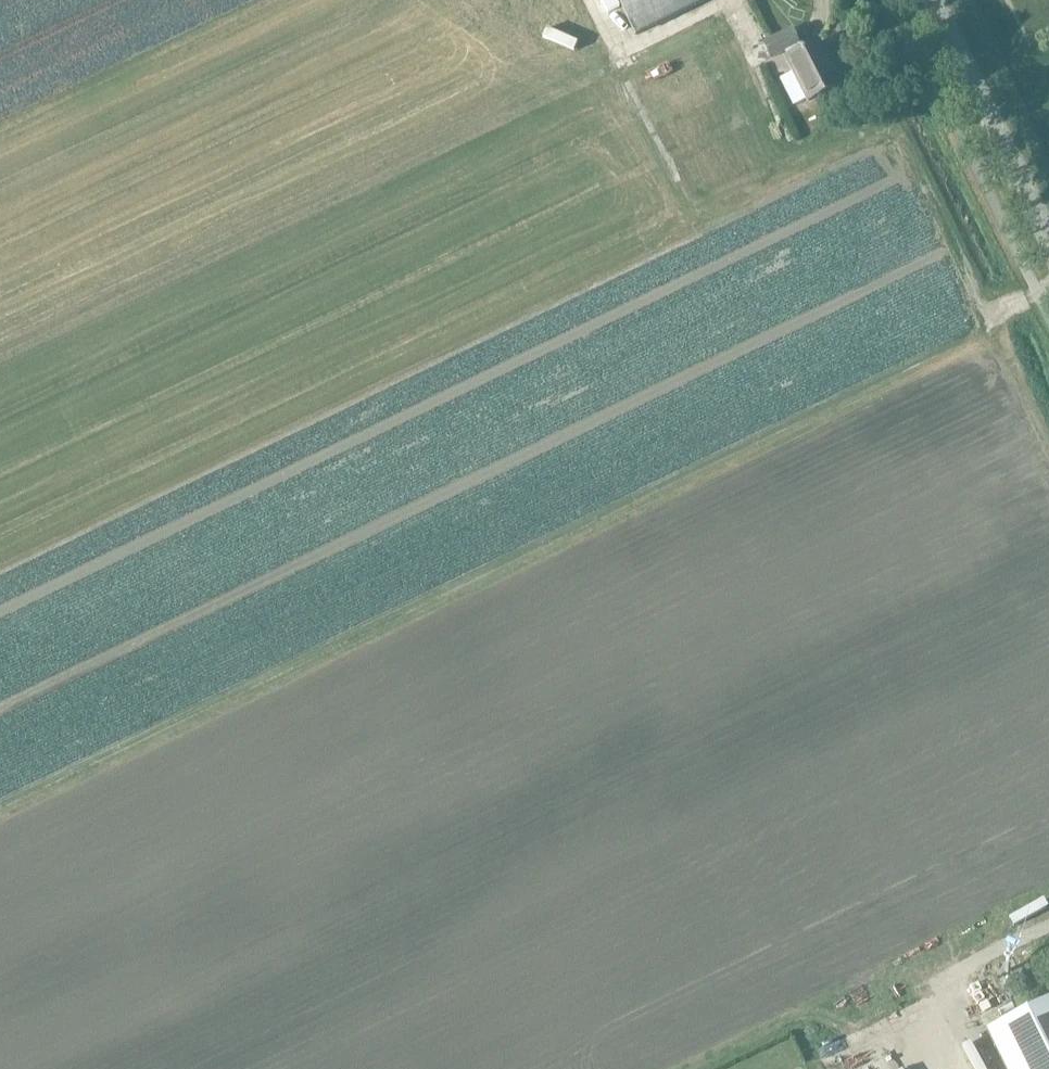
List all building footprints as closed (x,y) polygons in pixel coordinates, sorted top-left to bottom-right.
[(635,35),(706,0),(618,0),(635,35)] [(791,30),(764,44),(771,58),(783,51),(808,101),(840,86),(817,42),(801,50),(791,30)] [(986,1030),(1005,1068),(1048,1068),(1048,999),(986,1030)]
